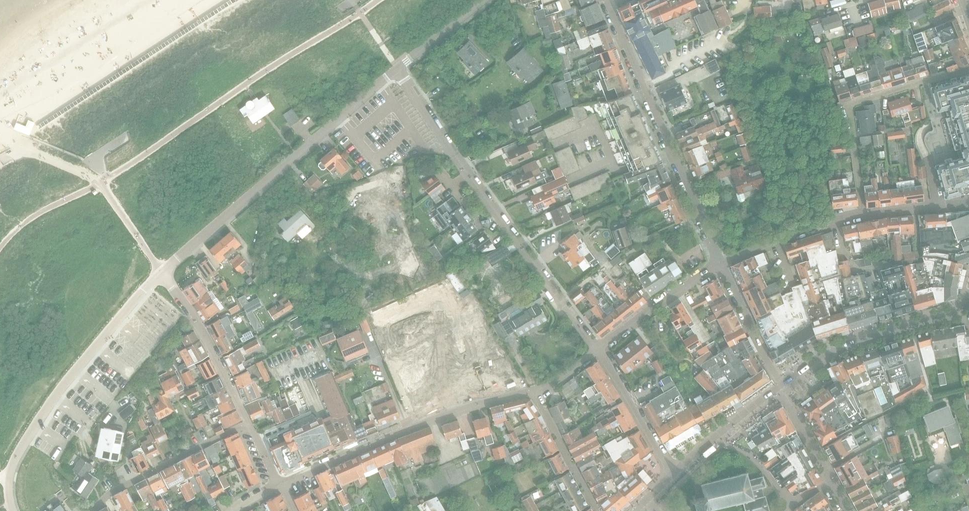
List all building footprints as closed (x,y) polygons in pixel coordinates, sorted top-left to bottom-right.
[(568,0),(560,0),(564,10),(571,7),(568,0)] [(622,20),(631,39),(632,38),(637,49),(669,34),(667,30),(653,37),(653,36),(654,35),(653,33),(652,34),(650,30),(649,31),(647,25),(652,23),(654,26),(662,22),(663,23),(671,19),(689,11),(696,7),(699,13),(695,15),(705,34),(718,28),(708,9),(704,0),(638,0),(639,1),(629,5),(628,3),(617,8),(622,20)] [(723,4),(721,0),(719,0),(716,1),(716,0),(709,0),(710,4),(712,9),(720,27),(731,21),(723,4)] [(898,0),(878,0),(867,3),(871,16),(886,12),(885,7),(894,4),(895,8),(900,7),(898,0)] [(948,0),(944,0),(932,5),(929,6),(930,10),(929,11),(931,15),(933,14),(933,15),(951,8),(948,0)] [(586,25),(603,18),(596,1),(579,8),(586,25)] [(923,4),(906,13),(910,21),(927,13),(923,4)] [(770,5),(753,7),(754,17),(771,15),(770,5)] [(548,25),(545,17),(543,8),(534,10),(539,27),(548,25)] [(545,17),(548,25),(549,32),(559,29),(555,13),(545,17)] [(820,19),(823,29),(828,28),(829,33),(842,29),(837,13),(820,19)] [(824,31),(823,29),(820,19),(819,17),(809,20),(813,34),(824,31)] [(953,17),(933,26),(938,36),(934,38),(936,44),(939,43),(960,33),(953,17)] [(603,18),(586,25),(577,29),(581,38),(607,27),(603,18)] [(900,21),(902,29),(911,27),(908,19),(900,21)] [(890,24),(892,30),(901,27),(900,21),(890,24)] [(870,24),(853,28),(855,36),(872,31),(870,24)] [(607,27),(581,38),(577,39),(580,48),(589,45),(589,44),(591,43),(592,47),(612,39),(607,27)] [(769,35),(772,44),(782,39),(779,31),(769,35)] [(933,57),(930,50),(933,49),(932,46),(930,47),(927,48),(921,31),(912,34),(915,43),(918,51),(923,51),(926,61),(929,60),(928,59),(933,57)] [(752,37),(754,43),(764,38),(761,33),(752,37)] [(954,57),(968,51),(968,49),(962,33),(947,40),(950,47),(949,47),(954,57)] [(669,34),(637,49),(651,79),(665,72),(657,55),(675,47),(669,34)] [(865,35),(856,37),(859,48),(868,45),(865,35)] [(552,40),(555,48),(561,46),(558,38),(552,40)] [(595,54),(599,53),(615,47),(612,39),(592,47),(595,54)] [(476,72),(487,62),(468,41),(457,52),(464,59),(462,61),(468,68),(470,65),(476,72)] [(563,45),(555,48),(560,70),(570,67),(566,54),(565,54),(563,45)] [(597,68),(620,60),(615,47),(599,53),(601,58),(597,60),(598,61),(590,64),(593,70),(597,68)] [(820,49),(826,66),(832,64),(826,47),(820,49)] [(842,55),(846,54),(844,48),(836,50),(839,60),(843,59),(842,55)] [(949,65),(951,71),(968,64),(968,51),(954,57),(953,58),(956,63),(949,65)] [(529,81),(542,70),(527,53),(520,59),(516,54),(507,61),(516,71),(519,69),(529,81)] [(913,58),(911,58),(914,69),(917,77),(928,74),(922,55),(916,57),(917,60),(914,61),(913,58)] [(878,56),(873,58),(875,64),(877,68),(883,88),(894,85),(890,70),(884,71),(883,67),(886,66),(884,59),(878,56)] [(901,66),(906,81),(917,77),(914,69),(911,58),(905,60),(907,64),(901,66)] [(620,60),(597,68),(601,79),(624,70),(620,60)] [(930,74),(937,72),(933,62),(927,64),(930,74)] [(870,69),(866,71),(866,73),(872,92),(883,88),(877,68),(875,64),(869,66),(870,69)] [(807,77),(814,75),(812,66),(804,68),(807,77)] [(901,66),(890,70),(894,85),(906,81),(901,66)] [(612,99),(632,91),(624,70),(601,79),(599,79),(605,96),(598,97),(598,102),(599,102),(612,99)] [(866,71),(855,74),(856,76),(862,95),(872,92),(866,73),(866,71)] [(855,74),(845,78),(846,84),(851,98),(862,95),(856,76),(855,74)] [(930,87),(933,97),(934,98),(938,97),(939,97),(942,109),(948,107),(951,116),(945,117),(954,150),(960,148),(963,157),(935,165),(944,197),(962,192),(960,185),(968,183),(968,74),(960,77),(960,78),(930,87)] [(839,79),(832,81),(834,86),(839,101),(839,102),(840,102),(851,98),(846,84),(845,78),(839,79)] [(571,102),(565,85),(563,79),(552,83),(561,108),(572,104),(571,102)] [(678,84),(659,92),(667,110),(686,101),(678,84)] [(612,99),(599,102),(615,139),(646,125),(632,91),(612,99)] [(266,112),(274,107),(265,95),(251,104),(250,102),(240,109),(244,116),(247,114),(250,119),(261,111),(260,110),(264,108),(266,112)] [(906,96),(887,102),(891,115),(906,110),(909,120),(910,122),(918,119),(918,118),(925,117),(923,105),(916,106),(910,108),(906,96)] [(529,115),(531,114),(534,113),(530,101),(512,108),(512,109),(509,110),(512,117),(515,116),(519,126),(514,128),(517,134),(524,131),(522,127),(532,122),(529,115)] [(737,128),(743,126),(739,117),(735,107),(734,107),(731,102),(726,104),(732,120),(728,121),(729,125),(735,122),(737,128)] [(588,117),(582,104),(570,106),(573,115),(543,128),(544,129),(546,135),(548,140),(580,127),(578,121),(588,117)] [(872,111),(874,111),(873,104),(863,105),(864,110),(856,111),(856,117),(858,117),(860,131),(874,130),(872,111)] [(290,125),(299,119),(291,108),(282,114),(290,125)] [(689,119),(692,126),(675,132),(679,142),(720,125),(717,126),(714,121),(695,129),(693,125),(696,123),(693,117),(689,119)] [(683,151),(701,144),(700,140),(705,138),(704,134),(713,131),(713,132),(725,127),(723,123),(720,125),(679,142),(683,151)] [(656,162),(661,160),(660,156),(646,125),(615,139),(627,167),(629,171),(640,167),(650,164),(656,162)] [(533,140),(525,144),(507,152),(512,164),(531,156),(528,150),(536,147),(533,141),(546,135),(544,129),(531,135),(533,140)] [(903,130),(887,132),(888,139),(904,137),(903,130)] [(740,145),(748,142),(745,131),(736,134),(740,145)] [(873,144),(883,143),(882,133),(872,134),(873,144)] [(860,145),(865,144),(871,143),(870,135),(859,136),(860,145)] [(830,145),(831,153),(845,151),(844,143),(830,145)] [(701,144),(683,151),(685,156),(690,167),(705,161),(708,160),(702,144),(701,144)] [(740,147),(744,161),(754,158),(749,144),(740,147)] [(564,176),(580,168),(569,145),(553,152),(564,176)] [(318,163),(318,165),(321,169),(323,169),(326,167),(327,168),(333,163),(341,173),(349,167),(340,157),(341,156),(333,147),(319,159),(321,161),(318,163)] [(915,155),(908,156),(910,176),(917,175),(918,178),(926,177),(925,165),(916,166),(915,155)] [(533,176),(540,172),(535,160),(522,166),(525,171),(512,177),(517,189),(535,181),(533,176)] [(640,167),(629,171),(624,173),(628,182),(647,174),(649,181),(644,183),(646,187),(644,189),(645,191),(657,183),(670,179),(661,160),(656,162),(650,164),(640,167)] [(705,161),(690,167),(694,179),(704,175),(704,173),(713,170),(709,160),(708,160),(705,161)] [(741,164),(730,168),(733,177),(738,192),(736,193),(738,200),(740,201),(742,201),(744,200),(744,198),(742,191),(756,186),(758,189),(765,187),(758,165),(749,168),(750,172),(745,173),(741,164)] [(358,170),(352,175),(356,179),(357,180),(358,179),(363,175),(358,170)] [(605,180),(610,178),(607,171),(569,188),(574,200),(608,185),(605,180)] [(313,174),(303,183),(311,192),(313,190),(314,191),(316,190),(315,189),(321,183),(313,174)] [(434,174),(422,183),(432,197),(444,188),(434,174)] [(544,190),(531,196),(536,209),(555,201),(552,195),(560,192),(569,188),(563,175),(554,179),(541,185),(544,190)] [(875,176),(874,177),(871,177),(871,184),(863,185),(866,207),(879,205),(877,189),(875,176)] [(832,207),(857,204),(855,186),(849,187),(848,177),(828,180),(832,207)] [(896,187),(889,188),(891,204),(904,202),(902,186),(901,181),(896,182),(896,187)] [(661,202),(677,195),(671,182),(646,194),(649,200),(658,196),(661,202)] [(921,184),(902,186),(904,202),(915,201),(923,200),(930,199),(928,183),(921,184)] [(381,184),(354,192),(359,210),(375,205),(384,210),(389,222),(409,214),(400,192),(381,184)] [(889,188),(877,189),(879,205),(891,204),(889,188)] [(677,195),(661,202),(659,203),(662,209),(668,207),(675,222),(687,217),(677,195)] [(441,214),(437,217),(445,228),(449,225),(451,228),(470,214),(466,209),(464,210),(460,205),(453,211),(447,203),(438,209),(441,214)] [(556,224),(569,218),(563,205),(550,210),(553,217),(551,217),(554,224),(556,223),(556,224)] [(960,239),(968,236),(968,213),(968,210),(941,213),(918,214),(919,244),(928,243),(929,244),(936,243),(955,241),(959,239),(960,239)] [(283,217),(277,223),(283,230),(280,233),(287,241),(297,232),(301,237),(315,225),(304,213),(301,215),(297,211),(286,221),(283,217)] [(574,221),(584,217),(581,212),(572,216),(574,221)] [(470,214),(451,228),(454,232),(456,230),(463,239),(476,229),(471,222),(474,220),(470,214)] [(898,215),(899,233),(908,233),(908,235),(913,235),(912,214),(898,215)] [(885,217),(886,231),(887,231),(894,231),(894,233),(895,239),(890,239),(892,253),(894,253),(894,260),(901,259),(899,233),(898,215),(886,216),(885,217)] [(885,217),(874,219),(856,223),(860,247),(861,250),(862,254),(873,251),(870,235),(886,231),(885,217)] [(844,239),(853,237),(854,240),(852,240),(854,252),(861,250),(860,247),(856,223),(841,226),(844,239)] [(612,230),(618,247),(632,242),(626,225),(612,230)] [(636,230),(631,232),(635,243),(639,240),(639,239),(636,230)] [(832,230),(820,234),(819,232),(801,238),(805,250),(822,299),(825,298),(836,331),(848,327),(842,307),(836,278),(840,277),(837,261),(832,230)] [(230,232),(219,241),(229,252),(240,243),(230,232)] [(392,232),(384,249),(399,256),(402,265),(397,278),(417,286),(426,264),(418,245),(392,232)] [(484,233),(474,240),(481,250),(483,249),(484,250),(495,248),(492,242),(484,233)] [(571,267),(583,258),(586,263),(594,258),(579,237),(577,239),(573,233),(560,243),(565,250),(561,253),(571,267)] [(641,245),(653,239),(651,234),(651,233),(639,239),(639,240),(641,245)] [(960,239),(964,250),(964,251),(968,249),(968,236),(960,239)] [(800,251),(805,250),(801,238),(783,244),(788,258),(798,254),(797,252),(800,251)] [(936,257),(954,261),(955,251),(959,251),(964,250),(960,239),(959,239),(955,241),(936,243),(929,244),(920,246),(920,256),(921,256),(936,257)] [(219,241),(209,250),(219,261),(229,252),(219,241)] [(504,245),(487,255),(492,264),(509,253),(504,245)] [(964,251),(964,250),(959,251),(955,251),(954,261),(961,263),(961,262),(962,260),(966,259),(966,261),(968,260),(968,249),(964,251)] [(804,261),(796,264),(802,283),(808,303),(804,305),(808,316),(807,317),(808,318),(809,320),(812,325),(816,338),(836,331),(825,298),(822,299),(805,250),(800,251),(804,261)] [(644,251),(638,255),(628,262),(638,277),(638,278),(642,283),(641,284),(645,289),(646,289),(649,295),(680,274),(678,271),(680,269),(673,259),(671,260),(669,257),(665,260),(663,257),(652,264),(644,251)] [(904,259),(914,257),(913,251),(903,252),(904,259)] [(748,258),(743,260),(750,277),(759,273),(760,273),(755,263),(757,262),(759,266),(767,262),(762,252),(748,258)] [(236,256),(234,258),(245,270),(249,266),(240,256),(238,258),(236,256)] [(936,257),(921,256),(923,261),(931,287),(935,302),(956,296),(955,286),(958,274),(961,263),(961,262),(961,263),(954,261),(936,257)] [(858,266),(864,265),(862,257),(853,259),(858,266)] [(208,258),(199,264),(205,273),(203,274),(206,279),(217,271),(210,261),(208,258)] [(234,261),(231,264),(240,274),(245,270),(234,258),(232,259),(234,261)] [(837,261),(840,277),(850,276),(847,259),(837,261)] [(743,260),(732,265),(743,290),(755,285),(757,290),(761,288),(765,286),(763,281),(762,282),(759,273),(750,277),(743,260)] [(908,264),(900,266),(913,308),(935,302),(931,287),(916,292),(908,264)] [(900,266),(900,265),(890,268),(880,270),(885,287),(884,287),(889,302),(893,314),(913,308),(900,266)] [(871,299),(869,292),(863,272),(856,273),(857,275),(850,276),(840,277),(836,278),(842,307),(848,327),(877,319),(872,303),(871,299)] [(258,274),(253,279),(254,281),(256,284),(258,283),(260,286),(267,280),(262,275),(260,276),(258,274)] [(183,289),(182,290),(191,303),(202,295),(207,291),(208,290),(206,287),(204,286),(202,283),(202,281),(199,278),(198,277),(195,280),(194,281),(192,283),(192,282),(188,286),(187,286),(186,286),(184,288),(183,289)] [(711,298),(724,291),(716,277),(704,284),(711,298)] [(622,302),(614,308),(623,319),(635,310),(617,287),(610,279),(606,282),(613,290),(622,302)] [(767,310),(755,316),(762,334),(771,350),(769,351),(774,363),(796,350),(816,338),(812,325),(809,320),(808,318),(807,317),(808,316),(804,305),(808,303),(802,283),(791,287),(792,290),(784,293),(785,294),(781,295),(779,291),(782,291),(779,283),(778,280),(765,286),(761,288),(766,297),(769,296),(774,307),(767,310)] [(617,287),(635,310),(646,300),(638,290),(629,296),(620,284),(617,287)] [(253,285),(246,289),(249,294),(256,290),(253,285)] [(774,307),(769,296),(766,297),(761,288),(757,290),(755,285),(743,290),(755,316),(767,310),(774,307)] [(884,287),(869,292),(871,299),(872,303),(877,319),(893,314),(889,302),(884,287)] [(606,314),(597,303),(598,301),(588,289),(583,294),(579,288),(569,297),(574,304),(585,295),(593,306),(611,328),(623,319),(614,308),(606,314)] [(202,295),(191,303),(197,311),(212,299),(207,292),(209,291),(208,290),(207,291),(202,295)] [(500,319),(494,323),(503,338),(509,334),(508,333),(514,329),(517,334),(536,323),(537,325),(547,319),(537,302),(543,299),(538,291),(522,301),(524,304),(521,306),(518,302),(503,310),(507,317),(501,320),(500,319)] [(244,294),(238,298),(242,306),(244,309),(254,327),(255,329),(261,326),(252,310),(262,305),(257,297),(248,302),(244,294)] [(706,317),(708,321),(717,317),(732,309),(725,295),(710,303),(714,312),(706,317)] [(275,305),(267,310),(273,319),(293,306),(286,296),(279,300),(281,304),(278,306),(277,307),(275,305)] [(393,339),(384,343),(392,360),(394,360),(407,390),(409,389),(410,392),(407,394),(414,410),(436,400),(430,386),(437,384),(439,388),(461,378),(458,371),(494,355),(483,328),(487,326),(486,316),(479,296),(465,303),(462,305),(459,297),(438,307),(438,308),(421,316),(430,337),(410,347),(408,343),(404,344),(400,336),(393,339)] [(690,304),(693,308),(707,301),(704,296),(690,304)] [(212,299),(197,311),(204,321),(223,307),(216,297),(212,299)] [(673,312),(667,315),(675,328),(686,322),(689,326),(694,324),(681,302),(670,308),(673,312)] [(237,304),(228,309),(231,314),(240,309),(237,304)] [(600,337),(611,328),(593,306),(590,308),(599,320),(591,326),(600,337)] [(717,317),(725,333),(741,325),(732,309),(717,317)] [(219,318),(207,325),(222,353),(232,348),(227,337),(234,333),(229,323),(231,323),(227,315),(219,319),(219,318)] [(364,315),(358,318),(364,332),(371,329),(364,315)] [(331,318),(319,322),(321,329),(333,324),(331,318)] [(953,326),(956,338),(957,345),(960,360),(968,358),(967,351),(965,351),(963,343),(968,343),(968,332),(968,329),(965,329),(964,328),(963,324),(953,326)] [(723,334),(728,345),(729,345),(736,341),(746,336),(741,325),(725,333),(723,334)] [(956,338),(953,326),(929,330),(933,349),(957,345),(956,338)] [(332,329),(318,335),(322,344),(336,339),(332,329)] [(186,347),(179,351),(185,362),(187,366),(194,363),(208,355),(200,340),(194,330),(181,337),(186,347)] [(357,330),(338,339),(346,358),(365,349),(357,330)] [(709,333),(714,339),(717,337),(713,330),(709,333)] [(916,333),(919,346),(924,365),(935,362),(933,349),(929,330),(916,333)] [(694,333),(682,340),(688,350),(700,343),(694,333)] [(618,363),(625,372),(647,355),(652,361),(651,361),(657,372),(666,367),(654,345),(650,348),(639,335),(614,356),(619,363),(618,363)] [(911,335),(898,339),(903,355),(915,392),(926,384),(916,350),(911,335)] [(744,357),(755,352),(746,336),(736,341),(729,345),(737,358),(741,356),(741,357),(743,356),(744,357)] [(243,346),(223,356),(233,373),(245,367),(241,360),(244,359),(242,355),(260,346),(256,338),(243,345),(243,346)] [(898,339),(888,343),(893,358),(893,357),(906,397),(915,392),(903,355),(898,339)] [(893,358),(888,343),(876,346),(892,395),(895,403),(906,397),(893,357),(893,358)] [(729,345),(726,347),(723,349),(713,355),(699,364),(704,368),(707,366),(708,367),(715,379),(717,377),(720,382),(727,377),(730,382),(739,398),(768,377),(755,352),(744,357),(743,356),(741,357),(741,356),(737,358),(729,345)] [(876,346),(862,351),(858,352),(841,359),(850,376),(854,384),(852,385),(860,405),(866,418),(883,410),(895,403),(892,395),(876,346)] [(206,378),(217,372),(209,357),(198,364),(206,378)] [(838,380),(827,387),(834,400),(837,404),(848,422),(861,415),(855,407),(860,405),(852,385),(854,384),(850,376),(841,359),(830,365),(838,380)] [(261,360),(256,362),(265,380),(270,378),(261,360)] [(595,382),(607,375),(597,360),(586,367),(595,382)] [(165,368),(167,372),(157,376),(159,379),(159,380),(168,397),(179,391),(179,390),(184,388),(177,374),(176,374),(174,370),(177,369),(173,363),(165,368)] [(187,384),(194,380),(186,366),(179,370),(187,384)] [(710,394),(719,409),(730,403),(721,388),(715,379),(708,367),(707,366),(704,368),(702,369),(694,377),(710,394)] [(350,368),(333,376),(335,382),(353,374),(350,368)] [(250,369),(233,376),(238,387),(254,380),(250,369)] [(269,435),(266,436),(270,446),(269,446),(280,471),(304,460),(303,459),(333,446),(334,447),(338,446),(354,439),(344,414),(348,412),(335,382),(333,376),(331,371),(315,378),(331,414),(325,417),(323,418),(318,418),(298,426),(297,424),(288,427),(269,435)] [(940,384),(946,383),(944,372),(938,373),(940,384)] [(593,395),(612,383),(607,375),(595,382),(583,390),(588,398),(586,399),(588,403),(595,398),(593,395)] [(219,377),(207,383),(209,388),(205,390),(208,395),(224,386),(219,377)] [(721,388),(730,403),(739,398),(730,382),(727,377),(720,382),(717,377),(715,379),(721,388)] [(148,395),(153,407),(158,418),(174,410),(167,397),(168,397),(159,380),(159,379),(155,381),(160,390),(157,392),(161,400),(156,403),(152,393),(148,395)] [(691,412),(688,407),(673,379),(661,386),(663,391),(649,400),(650,400),(642,405),(666,448),(669,449),(675,445),(676,447),(694,437),(693,435),(700,431),(701,428),(697,422),(704,418),(699,408),(691,412)] [(254,380),(238,387),(243,401),(245,401),(260,395),(254,380)] [(386,381),(380,384),(383,391),(389,388),(386,381)] [(593,395),(595,398),(603,394),(608,402),(619,395),(612,383),(593,395)] [(189,398),(199,393),(195,386),(185,391),(189,398)] [(208,395),(204,396),(210,408),(217,404),(229,398),(224,386),(208,395)] [(580,392),(583,390),(580,386),(573,390),(576,395),(580,392)] [(827,387),(813,398),(821,409),(822,411),(827,418),(833,431),(848,422),(837,404),(827,387)] [(273,408),(265,411),(267,416),(273,413),(274,417),(275,416),(277,422),(293,416),(285,396),(281,398),(279,394),(277,396),(279,400),(280,405),(279,406),(273,408)] [(704,418),(719,409),(710,394),(707,396),(705,394),(702,396),(700,394),(694,398),(696,402),(688,407),(691,412),(699,408),(704,418)] [(257,399),(245,404),(251,417),(263,412),(265,411),(273,408),(269,397),(268,398),(266,395),(260,398),(257,399)] [(214,420),(219,417),(236,409),(231,397),(229,398),(217,404),(222,413),(212,417),(214,420)] [(392,398),(372,406),(379,424),(400,416),(392,398)] [(827,418),(822,411),(821,409),(813,398),(800,406),(812,427),(827,418)] [(522,399),(502,404),(504,412),(521,408),(521,404),(529,399),(522,399)] [(531,399),(529,399),(521,404),(521,408),(522,407),(525,412),(521,414),(525,421),(541,414),(531,399)] [(562,434),(568,431),(562,419),(570,414),(563,400),(549,407),(563,433),(562,434)] [(598,421),(601,426),(602,427),(629,412),(623,401),(611,407),(615,414),(608,418),(607,416),(598,421)] [(124,418),(134,410),(129,404),(119,413),(124,418)] [(504,412),(502,404),(493,406),(490,407),(494,424),(504,422),(509,432),(508,433),(513,444),(519,440),(509,421),(507,421),(504,412)] [(595,415),(604,410),(601,404),(592,409),(595,415)] [(948,405),(923,414),(929,430),(942,425),(944,431),(944,430),(945,430),(950,445),(958,442),(958,443),(958,442),(962,441),(959,431),(960,431),(961,431),(955,414),(955,416),(952,417),(948,405)] [(782,406),(745,426),(752,438),(769,429),(774,438),(776,437),(788,454),(802,445),(803,445),(794,428),(782,406)] [(153,421),(155,425),(150,427),(157,442),(167,437),(158,418),(153,407),(147,409),(153,421)] [(241,419),(236,409),(219,417),(224,428),(241,419)] [(348,412),(344,414),(354,439),(356,444),(358,443),(368,439),(362,423),(361,423),(355,426),(349,411),(348,412)] [(201,412),(197,414),(198,416),(192,418),(197,428),(202,426),(207,423),(201,412)] [(635,423),(629,412),(602,427),(601,426),(597,428),(595,429),(598,435),(608,430),(607,429),(617,423),(622,431),(635,423)] [(369,420),(362,423),(368,439),(379,435),(373,419),(370,413),(367,414),(369,420)] [(524,422),(529,433),(546,425),(541,414),(525,421),(524,422)] [(142,430),(147,427),(141,416),(138,418),(139,420),(137,421),(142,430)] [(486,444),(493,442),(485,416),(472,420),(477,437),(483,435),(486,444)] [(821,444),(836,435),(833,431),(827,418),(812,427),(821,444)] [(457,420),(441,425),(445,438),(449,437),(451,441),(455,440),(454,435),(458,434),(460,440),(463,449),(469,447),(466,439),(466,438),(464,432),(461,432),(457,420)] [(867,423),(862,426),(868,436),(872,433),(867,423)] [(221,424),(214,428),(217,434),(224,430),(221,424)] [(533,441),(538,439),(550,432),(546,425),(529,433),(533,441)] [(576,460),(590,453),(593,452),(591,449),(602,443),(598,435),(595,429),(597,428),(596,425),(587,430),(589,433),(582,437),(568,445),(576,460)] [(423,460),(420,452),(437,446),(430,427),(398,438),(406,458),(412,455),(415,463),(423,460)] [(562,434),(568,445),(582,437),(577,427),(568,431),(562,434)] [(103,428),(101,441),(119,445),(122,431),(103,428)] [(607,448),(613,460),(615,465),(609,469),(618,487),(628,499),(646,483),(637,473),(632,463),(651,450),(639,429),(616,440),(615,438),(604,444),(606,448),(607,448)] [(768,460),(770,463),(771,465),(781,457),(781,458),(788,454),(776,437),(774,438),(769,429),(752,438),(759,449),(769,443),(772,447),(763,454),(766,458),(768,460)] [(839,438),(823,447),(829,458),(849,446),(858,441),(852,431),(841,437),(839,438)] [(231,453),(245,447),(238,432),(222,439),(225,444),(226,443),(231,453)] [(550,432),(538,439),(546,455),(558,449),(550,432)] [(135,436),(133,433),(130,435),(129,433),(127,434),(125,441),(135,436)] [(897,433),(886,437),(891,452),(902,449),(897,433)] [(149,458),(159,453),(150,434),(145,436),(147,439),(141,442),(149,458)] [(475,437),(466,439),(469,447),(475,461),(482,459),(479,448),(478,449),(475,437)] [(386,443),(394,459),(396,465),(407,460),(406,458),(398,438),(386,443)] [(520,442),(523,447),(530,444),(527,439),(520,442)] [(119,445),(101,441),(98,456),(116,459),(119,445)] [(219,458),(212,443),(203,448),(207,456),(209,456),(212,462),(219,458)] [(394,459),(386,443),(369,451),(376,466),(377,467),(394,459)] [(494,447),(492,448),(495,459),(504,456),(506,462),(507,467),(515,464),(515,462),(514,462),(514,460),(513,459),(510,452),(509,453),(505,444),(494,447)] [(793,480),(794,479),(798,477),(814,467),(802,445),(788,454),(781,458),(785,464),(782,467),(778,462),(772,466),(786,485),(793,480)] [(148,466),(141,452),(143,451),(141,447),(132,451),(135,455),(129,458),(133,465),(131,466),(134,471),(136,470),(137,472),(148,466)] [(231,453),(228,455),(229,457),(230,460),(233,458),(237,468),(251,462),(245,447),(231,453)] [(582,471),(595,464),(601,460),(603,465),(613,460),(607,448),(606,448),(602,451),(603,454),(598,457),(599,459),(597,460),(597,459),(595,461),(590,453),(576,460),(582,471)] [(202,449),(191,455),(203,479),(206,484),(211,482),(203,466),(209,464),(202,449)] [(358,456),(365,471),(376,466),(369,451),(358,456)] [(555,474),(567,467),(559,451),(547,458),(555,474)] [(203,479),(191,455),(179,461),(188,477),(192,475),(192,473),(194,472),(196,476),(195,476),(202,489),(207,487),(206,484),(203,479)] [(850,457),(834,467),(840,477),(856,467),(861,465),(856,455),(851,458),(850,457)] [(365,471),(358,456),(345,461),(332,467),(341,485),(358,477),(360,483),(367,480),(363,472),(365,471)] [(84,477),(87,472),(92,465),(81,457),(73,469),(84,477)] [(770,463),(768,460),(766,458),(762,461),(766,466),(770,463)] [(191,481),(188,483),(177,462),(161,470),(169,486),(175,482),(177,486),(179,484),(187,499),(193,496),(193,494),(195,493),(197,493),(191,481)] [(259,481),(251,462),(237,468),(246,487),(259,481)] [(899,463),(888,469),(892,477),(902,471),(900,464),(899,463)] [(213,467),(216,473),(222,470),(219,464),(213,467)] [(582,471),(587,480),(598,474),(599,475),(602,473),(599,466),(597,467),(595,464),(582,471)] [(968,476),(968,475),(966,465),(954,469),(958,480),(968,476)] [(378,470),(382,479),(387,476),(383,467),(378,470)] [(814,467),(798,477),(801,481),(803,480),(808,488),(822,480),(814,467)] [(856,467),(840,477),(845,486),(862,478),(856,467)] [(851,497),(868,488),(863,481),(871,477),(872,478),(879,474),(878,472),(880,471),(879,468),(872,473),(862,478),(845,486),(851,497)] [(320,485),(322,491),(336,485),(328,469),(315,475),(319,485),(320,485)] [(608,493),(619,507),(628,499),(618,487),(609,469),(605,471),(605,472),(602,473),(599,475),(602,481),(606,491),(608,493)] [(554,478),(560,490),(575,482),(569,470),(554,478)] [(944,470),(927,476),(929,481),(933,484),(940,484),(944,481),(946,474),(944,470)] [(735,503),(735,504),(737,504),(737,503),(743,501),(745,510),(769,510),(765,495),(764,495),(761,487),(766,486),(763,476),(749,479),(748,473),(749,473),(748,472),(747,472),(747,471),(745,471),(746,472),(738,474),(737,473),(736,473),(736,475),(730,476),(729,475),(728,476),(728,477),(725,478),(720,479),(720,478),(718,478),(719,479),(712,481),(711,480),(710,480),(710,482),(702,483),(702,482),(701,483),(701,484),(700,484),(700,486),(701,485),(704,496),(696,498),(695,495),(692,496),(693,499),(690,500),(691,503),(694,502),(696,510),(693,510),(704,510),(710,510),(710,509),(711,509),(718,507),(719,509),(720,508),(720,507),(727,505),(727,507),(729,506),(728,505),(732,504),(735,503)] [(71,487),(75,489),(86,497),(98,479),(87,472),(84,477),(77,486),(74,483),(71,487)] [(164,490),(167,489),(158,472),(147,477),(154,490),(162,486),(164,490)] [(902,472),(891,478),(883,482),(888,491),(897,486),(896,484),(905,479),(902,472)] [(218,476),(220,480),(224,488),(229,485),(224,474),(218,476)] [(619,507),(608,493),(606,491),(602,481),(599,475),(598,474),(587,480),(593,493),(600,504),(604,510),(614,510),(619,507)] [(539,487),(548,482),(545,477),(536,482),(539,487)] [(152,506),(158,503),(145,478),(135,484),(142,499),(147,496),(152,506)] [(219,480),(207,487),(212,497),(225,491),(219,480)] [(793,480),(786,485),(789,490),(797,485),(793,480)] [(560,490),(566,501),(581,493),(575,482),(560,490)] [(319,501),(326,498),(322,491),(320,485),(319,485),(313,488),(317,497),(312,499),(308,491),(294,498),(300,510),(313,503),(314,504),(319,501)] [(137,510),(138,510),(126,488),(114,495),(121,509),(127,507),(129,510),(137,510)] [(342,504),(348,501),(343,488),(336,491),(342,504)] [(876,502),(868,488),(851,497),(858,510),(860,510),(876,502)] [(892,505),(900,500),(900,501),(911,496),(908,489),(897,495),(896,492),(876,502),(860,510),(885,510),(884,509),(892,505)] [(827,502),(819,491),(806,501),(813,510),(816,509),(818,508),(827,502)] [(272,510),(276,510),(287,506),(281,493),(266,500),(272,510)] [(530,495),(529,493),(521,497),(528,510),(539,510),(530,495)] [(566,501),(571,510),(574,510),(587,504),(581,493),(566,501)] [(436,496),(424,501),(431,510),(446,510),(436,496)] [(163,510),(168,508),(162,497),(157,500),(163,510)] [(300,510),(318,510),(316,508),(322,505),(320,501),(326,498),(319,501),(314,504),(313,503),(300,510)] [(64,506),(60,501),(53,507),(50,503),(48,505),(53,510),(67,510),(64,506)] [(830,506),(827,502),(818,508),(816,509),(817,510),(833,510),(830,506)]
